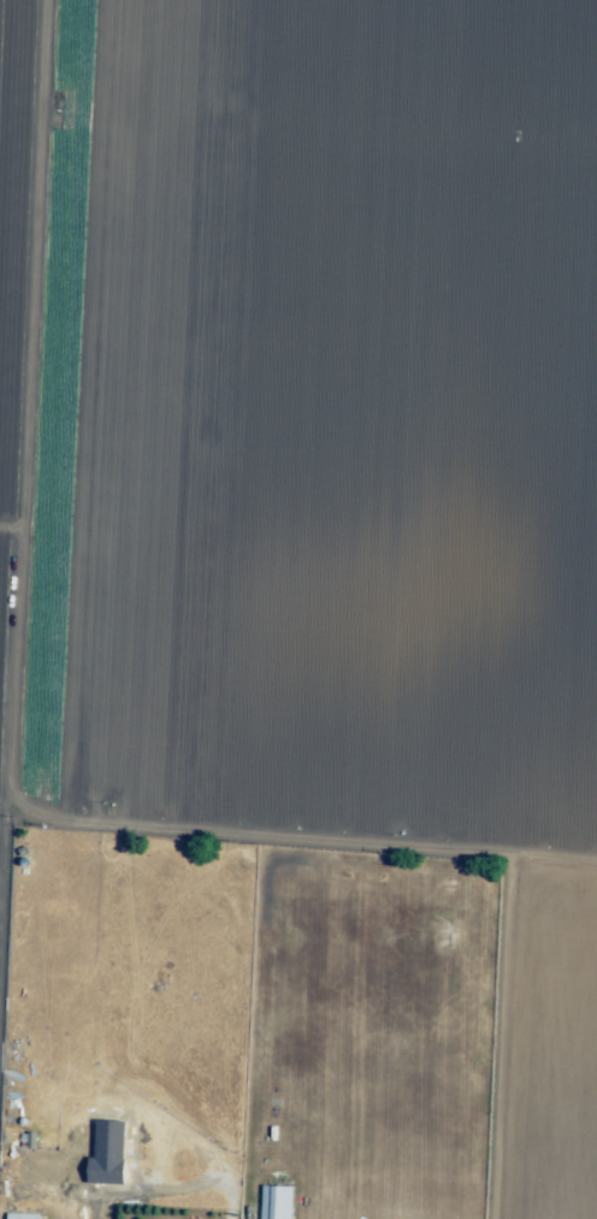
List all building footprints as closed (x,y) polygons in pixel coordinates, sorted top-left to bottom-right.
[(40,1152),(19,1150),(20,1137),(40,1137),(40,1152)] [(294,1191),(293,1218),(261,1218),(262,1190),(294,1191)]
